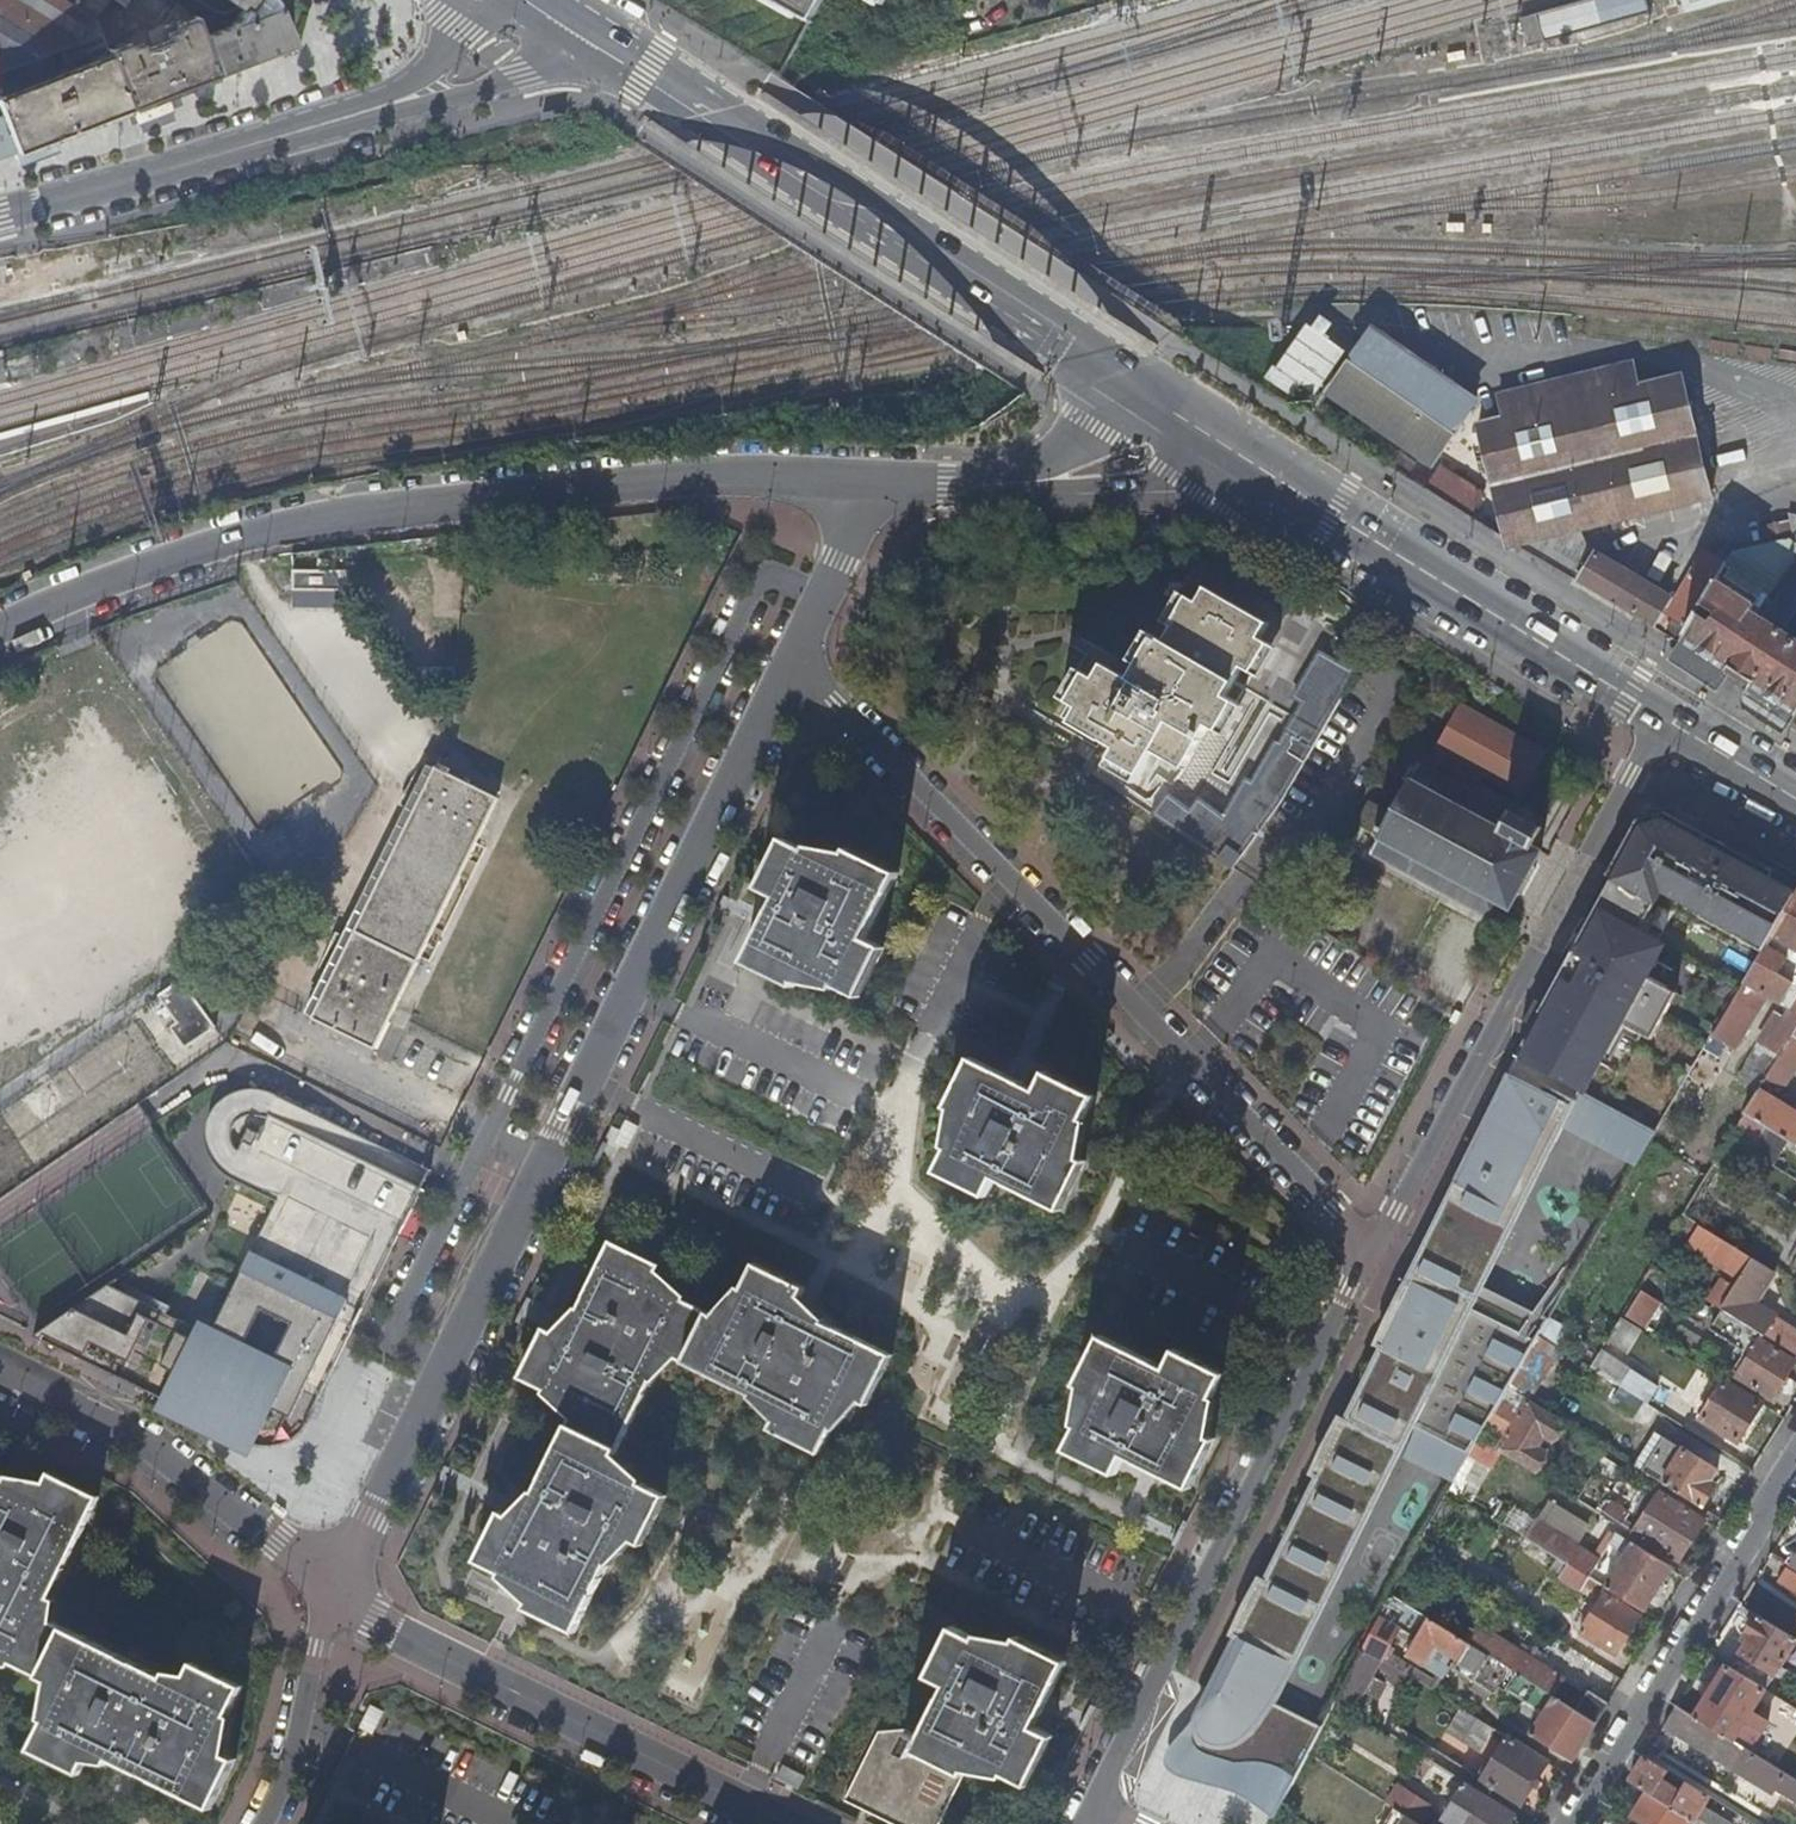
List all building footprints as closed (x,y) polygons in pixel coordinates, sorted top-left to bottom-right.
[(10,65),(57,48),(72,42),(94,19),(93,19),(62,0),(0,0),(0,68),(10,65)] [(93,19),(107,0),(62,0),(93,19)] [(122,9),(128,0),(110,0),(122,9)] [(244,10),(231,28),(203,38),(218,74),(293,46),(279,12),(277,8),(271,0),(229,0),(244,10)] [(814,20),(826,0),(773,0),(815,23),(816,21),(814,20)] [(1644,0),(1581,0),(1520,16),(1527,46),(1648,13),(1644,0)] [(129,42),(107,50),(109,54),(130,108),(132,107),(167,94),(218,74),(203,38),(195,16),(178,4),(163,26),(168,38),(143,47),(141,42),(131,46),(129,42)] [(107,50),(94,19),(72,42),(86,56),(91,61),(109,54),(107,50)] [(72,42),(57,48),(63,63),(86,56),(72,42)] [(2,117),(15,151),(21,149),(54,136),(130,108),(109,54),(91,61),(21,87),(10,65),(0,68),(0,91),(2,94),(0,95),(0,113),(2,117)] [(167,94),(132,107),(138,122),(172,109),(167,94)] [(2,117),(0,118),(0,157),(15,151),(2,117)] [(1469,402),(1372,328),(1328,390),(1422,469),(1469,402)] [(1520,411),(1505,415),(1478,421),(1507,544),(1710,496),(1681,371),(1645,380),(1642,366),(1635,368),(1632,358),(1514,387),(1520,411)] [(1520,411),(1514,387),(1498,390),(1505,415),(1520,411)] [(1477,511),(1488,492),(1438,465),(1428,485),(1477,511)] [(1795,548),(1795,541),(1792,538),(1785,533),(1730,546),(1724,556),(1725,557),(1724,560),(1728,563),(1722,572),(1748,588),(1751,584),(1766,594),(1795,548)] [(1599,548),(1581,578),(1657,626),(1668,609),(1686,620),(1722,557),(1703,546),(1675,593),(1599,548)] [(1724,556),(1722,557),(1686,620),(1679,631),(1728,664),(1747,675),(1748,676),(1794,706),(1795,707),(1795,633),(1792,630),(1791,630),(1790,631),(1789,632),(1787,634),(1760,616),(1752,611),(1757,603),(1751,599),(1756,593),(1748,588),(1722,572),(1728,563),(1724,560),(1725,557),(1724,556)] [(339,590),(339,569),(291,568),(291,590),(339,590)] [(1067,703),(1076,709),(1068,724),(1107,745),(1114,749),(1108,760),(1137,776),(1151,752),(1182,770),(1207,726),(1218,732),(1235,703),(1224,696),(1240,669),(1251,675),(1268,644),(1258,638),(1266,623),(1187,577),(1128,679),(1102,665),(1094,679),(1084,674),(1067,703)] [(1751,584),(1748,588),(1756,593),(1751,599),(1757,603),(1752,611),(1760,616),(1770,602),(1764,598),(1766,594),(1751,584)] [(1728,664),(1679,631),(1676,636),(1670,646),(1719,678),(1728,664)] [(1234,809),(1229,817),(1256,832),(1280,799),(1352,674),(1315,654),(1289,699),(1298,704),(1275,743),(1272,742),(1249,782),(1243,778),(1227,805),(1234,809)] [(1784,720),(1794,706),(1748,676),(1739,690),(1784,720)] [(1544,751),(1459,705),(1437,747),(1521,793),(1544,751)] [(1417,761),(1371,852),(1495,916),(1503,900),(1511,904),(1518,891),(1521,892),(1536,863),(1533,861),(1541,846),(1533,842),(1542,823),(1511,808),(1510,810),(1417,761)] [(475,844),(491,813),(498,798),(457,778),(450,774),(453,769),(441,764),(438,769),(434,767),(369,900),(374,902),(389,910),(432,931),(475,844)] [(1186,808),(1163,792),(1147,815),(1228,871),(1231,866),(1256,832),(1229,817),(1227,820),(1220,816),(1193,798),(1186,808)] [(1234,809),(1227,805),(1222,813),(1229,817),(1234,809)] [(1584,1092),(1621,1022),(1650,1037),(1675,991),(1645,976),(1662,943),(1638,930),(1663,887),(1703,910),(1700,915),(1761,949),(1795,888),(1795,882),(1664,809),(1636,820),(1607,876),(1612,879),(1589,921),(1594,924),(1587,938),(1582,935),(1517,1055),(1581,1090),(1584,1092)] [(750,885),(769,894),(756,921),(736,960),(786,985),(794,968),(850,995),(875,945),(858,936),(890,870),(841,846),(832,864),(775,836),(750,885)] [(1762,1044),(1779,1054),(1795,1026),(1795,888),(1761,949),(1743,980),(1762,992),(1786,1005),(1762,1044)] [(369,900),(325,990),(330,993),(374,902),(369,900)] [(387,1021),(432,931),(389,910),(374,902),(330,993),(387,1021)] [(1762,992),(1743,980),(1715,1028),(1735,1040),(1762,992)] [(149,1001),(180,1046),(205,1029),(174,984),(149,1001)] [(377,1042),(387,1021),(330,993),(325,990),(315,1011),(319,1013),(377,1042)] [(374,1049),(377,1042),(319,1013),(316,1020),(374,1049)] [(1779,1054),(1760,1085),(1758,1090),(1745,1111),(1759,1120),(1795,1143),(1795,1114),(1778,1103),(1782,1083),(1795,1060),(1795,1026),(1779,1054)] [(942,1104),(960,1113),(933,1170),(983,1194),(992,1176),(1055,1206),(1078,1156),(1061,1148),(1088,1090),(1038,1067),(1030,1084),(1017,1077),(966,1054),(942,1104)] [(1581,1090),(1517,1055),(1496,1097),(1531,1115),(1536,1104),(1538,1109),(1537,1115),(1536,1120),(1532,1129),(1545,1136),(1556,1141),(1564,1126),(1581,1090)] [(1674,1084),(1681,1088),(1693,1067),(1686,1063),(1674,1084)] [(1564,1126),(1636,1166),(1656,1132),(1584,1092),(1581,1090),(1564,1126)] [(248,1154),(402,1230),(430,1170),(279,1095),(278,1098),(272,1096),(267,1095),(261,1095),(255,1095),(249,1096),(243,1098),(238,1101),(233,1104),(229,1108),(225,1112),(222,1118),(219,1123),(217,1129),(216,1134),(216,1141),(217,1147),(217,1151),(219,1157),(227,1155),(237,1154),(244,1154),(248,1154)] [(1496,1097),(1484,1121),(1539,1148),(1545,1136),(1532,1129),(1536,1120),(1537,1115),(1538,1109),(1536,1104),(1531,1115),(1496,1097)] [(1727,1171),(1759,1120),(1745,1111),(1714,1162),(1727,1171)] [(1223,1780),(1280,1808),(1314,1743),(1281,1727),(1279,1732),(1255,1719),(1266,1697),(1413,1401),(1424,1406),(1415,1428),(1451,1445),(1440,1474),(1454,1481),(1480,1436),(1509,1384),(1538,1333),(1548,1317),(1534,1310),(1520,1331),(1478,1310),(1465,1327),(1453,1321),(1474,1280),(1539,1148),(1484,1121),(1387,1316),(1374,1344),(1379,1347),(1344,1418),(1339,1415),(1322,1446),(1310,1474),(1315,1476),(1264,1578),(1259,1575),(1244,1602),(1230,1634),(1235,1637),(1209,1689),(1191,1725),(1189,1730),(1189,1731),(1189,1735),(1188,1736),(1189,1741),(1193,1748),(1194,1749),(1197,1752),(1207,1757),(1225,1763),(1223,1780)] [(308,1418),(311,1413),(402,1230),(248,1154),(244,1154),(237,1154),(227,1155),(219,1157),(221,1160),(224,1165),(227,1169),(231,1174),(236,1177),(238,1179),(237,1181),(268,1196),(214,1319),(237,1330),(253,1338),(211,1423),(259,1445),(266,1446),(273,1445),(278,1442),(286,1439),(294,1433),(302,1425),(308,1418)] [(1688,1241),(1699,1223),(1685,1214),(1675,1233),(1688,1241)] [(1688,1241),(1687,1243),(1739,1275),(1720,1306),(1722,1307),(1763,1333),(1785,1346),(1795,1353),(1795,1326),(1756,1300),(1775,1270),(1743,1251),(1699,1223),(1688,1241)] [(518,1378),(578,1406),(620,1439),(661,1353),(683,1302),(645,1284),(655,1263),(609,1241),(568,1325),(562,1338),(542,1329),(518,1378)] [(724,1321),(683,1302),(661,1353),(778,1408),(768,1429),(817,1452),(844,1395),(865,1405),(889,1354),(802,1313),(790,1307),(800,1286),(752,1263),(724,1321)] [(34,1336),(78,1357),(114,1284),(107,1280),(34,1336)] [(1520,1331),(1534,1310),(1474,1280),(1453,1321),(1465,1327),(1478,1310),(1520,1331)] [(237,1330),(214,1319),(209,1330),(114,1284),(78,1357),(196,1415),(237,1330)] [(1639,1291),(1633,1301),(1648,1310),(1654,1299),(1639,1291)] [(1640,1323),(1648,1310),(1633,1301),(1625,1314),(1640,1323)] [(1763,1333),(1722,1307),(1710,1326),(1742,1346),(1741,1354),(1734,1366),(1740,1370),(1737,1373),(1772,1396),(1795,1358),(1762,1336),(1763,1333)] [(1607,1343),(1627,1354),(1643,1328),(1623,1316),(1607,1343)] [(196,1415),(211,1423),(253,1338),(237,1330),(196,1415)] [(1530,1397),(1559,1346),(1538,1333),(1509,1384),(1530,1397)] [(1075,1383),(1091,1391),(1064,1447),(1114,1470),(1122,1453),(1150,1466),(1189,1485),(1212,1436),(1195,1428),(1222,1370),(1172,1347),(1164,1365),(1098,1334),(1075,1383)] [(1632,1366),(1620,1384),(1632,1392),(1651,1403),(1663,1385),(1632,1366)] [(1737,1442),(1761,1402),(1723,1378),(1698,1417),(1737,1442)] [(1553,1440),(1565,1420),(1530,1397),(1509,1384),(1480,1436),(1535,1471),(1547,1451),(1539,1445),(1545,1435),(1553,1440)] [(1654,1426),(1663,1411),(1651,1403),(1632,1392),(1623,1406),(1654,1426)] [(607,1464),(620,1439),(578,1406),(530,1505),(522,1522),(500,1512),(477,1559),(525,1583),(535,1587),(526,1606),(575,1629),(621,1532),(642,1542),(665,1492),(607,1464)] [(1415,1428),(1405,1456),(1440,1474),(1451,1445),(1415,1428)] [(1662,1481),(1682,1448),(1666,1438),(1646,1470),(1662,1481)] [(1682,1448),(1662,1481),(1701,1505),(1716,1483),(1710,1479),(1716,1469),(1682,1448)] [(49,1471),(38,1494),(86,1518),(97,1494),(49,1471)] [(61,1686),(86,1636),(40,1613),(86,1518),(38,1494),(0,1475),(0,1656),(61,1686)] [(1661,1490),(1635,1531),(1679,1559),(1705,1518),(1661,1490)] [(1610,1500),(1602,1513),(1621,1525),(1629,1512),(1610,1500)] [(1537,1519),(1526,1536),(1570,1564),(1590,1577),(1643,1610),(1672,1565),(1634,1542),(1610,1581),(1608,1578),(1609,1576),(1596,1568),(1601,1560),(1537,1519)] [(1786,1559),(1795,1566),(1795,1543),(1786,1559)] [(1582,1590),(1590,1577),(1570,1564),(1562,1577),(1582,1590)] [(1778,1580),(1795,1591),(1795,1571),(1787,1565),(1778,1580)] [(1383,1657),(1413,1604),(1393,1591),(1365,1645),(1383,1657)] [(1604,1591),(1580,1631),(1617,1654),(1642,1614),(1604,1591)] [(1543,1715),(1531,1733),(1573,1759),(1597,1721),(1576,1708),(1556,1695),(1527,1677),(1512,1667),(1473,1641),(1468,1639),(1453,1629),(1430,1614),(1406,1653),(1442,1676),(1447,1669),(1442,1666),(1454,1648),(1462,1654),(1454,1666),(1460,1669),(1458,1671),(1474,1682),(1476,1678),(1494,1689),(1497,1684),(1500,1685),(1516,1695),(1525,1701),(1523,1703),(1543,1715)] [(1795,1641),(1795,1637),(1759,1614),(1746,1635),(1750,1637),(1732,1666),(1767,1688),(1795,1641)] [(1479,1623),(1468,1639),(1473,1641),(1512,1667),(1527,1677),(1556,1695),(1567,1679),(1479,1623)] [(922,1734),(973,1754),(1029,1782),(1053,1734),(1034,1725),(1047,1699),(1066,1659),(1017,1635),(1009,1653),(953,1625),(929,1674),(947,1683),(922,1734)] [(92,1750),(212,1808),(236,1758),(213,1746),(243,1685),(193,1660),(182,1683),(86,1636),(61,1686),(31,1748),(81,1773),(92,1750)] [(1411,1684),(1415,1677),(1383,1657),(1365,1645),(1337,1698),(1353,1707),(1364,1689),(1373,1695),(1381,1682),(1372,1676),(1380,1664),(1411,1684)] [(1727,1664),(1696,1715),(1736,1739),(1746,1722),(1762,1732),(1770,1719),(1754,1709),(1767,1688),(1732,1666),(1727,1664)] [(1588,1688),(1576,1708),(1597,1721),(1609,1702),(1588,1688)] [(1314,1743),(1323,1726),(1266,1697),(1255,1719),(1279,1732),(1281,1727),(1314,1743)] [(1777,1765),(1759,1754),(1745,1745),(1736,1739),(1696,1715),(1678,1703),(1665,1724),(1730,1764),(1771,1790),(1774,1785),(1795,1798),(1795,1777),(1777,1765)] [(373,1736),(385,1711),(371,1704),(359,1729),(373,1736)] [(1481,1750),(1495,1728),(1463,1707),(1449,1729),(1481,1750)] [(973,1754),(922,1734),(908,1727),(880,1726),(847,1796),(902,1823),(939,1823),(973,1754)] [(1754,1730),(1745,1745),(1759,1754),(1777,1765),(1786,1750),(1754,1730)] [(1523,1801),(1548,1761),(1509,1736),(1484,1777),(1523,1801)] [(1710,1793),(1647,1754),(1631,1780),(1649,1791),(1703,1823),(1731,1823),(1732,1822),(1703,1804),(1710,1793)] [(1435,1766),(1428,1779),(1449,1790),(1456,1777),(1435,1766)] [(1459,1823),(1510,1823),(1516,1814),(1467,1784),(1447,1816),(1459,1823)] [(1430,1806),(1407,1791),(1397,1807),(1402,1810),(1421,1822),(1430,1806)] [(1634,1817),(1645,1823),(1703,1823),(1649,1791),(1634,1817)] [(1424,1823),(1421,1822),(1402,1810),(1394,1823),(1424,1823)]
